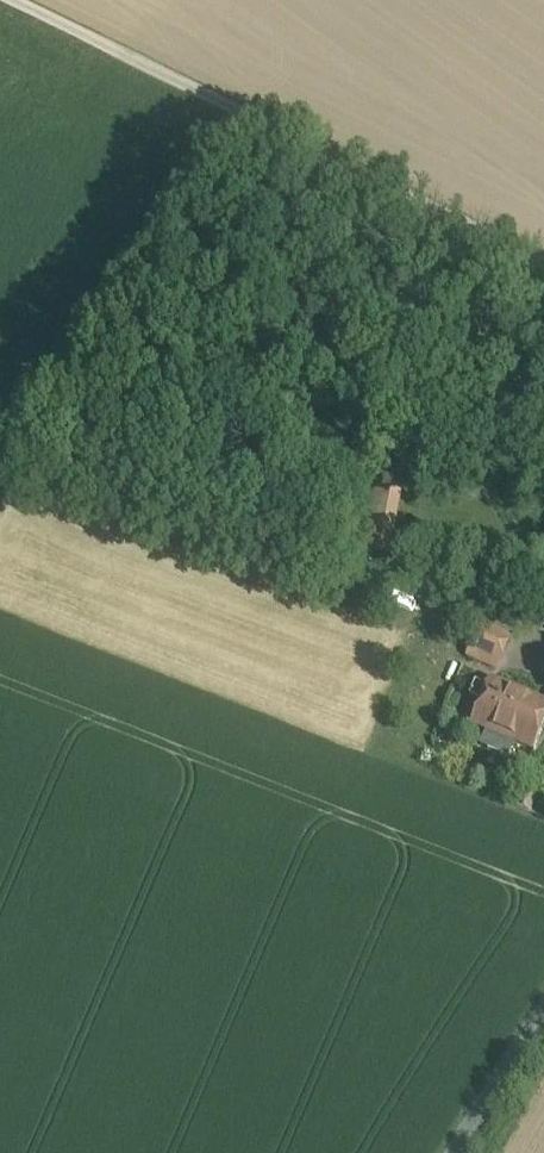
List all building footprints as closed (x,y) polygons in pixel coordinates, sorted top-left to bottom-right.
[(468,656),(497,668),(508,640),(480,628),(468,656)] [(483,673),(461,721),(539,757),(543,745),(543,702),(483,673)]
